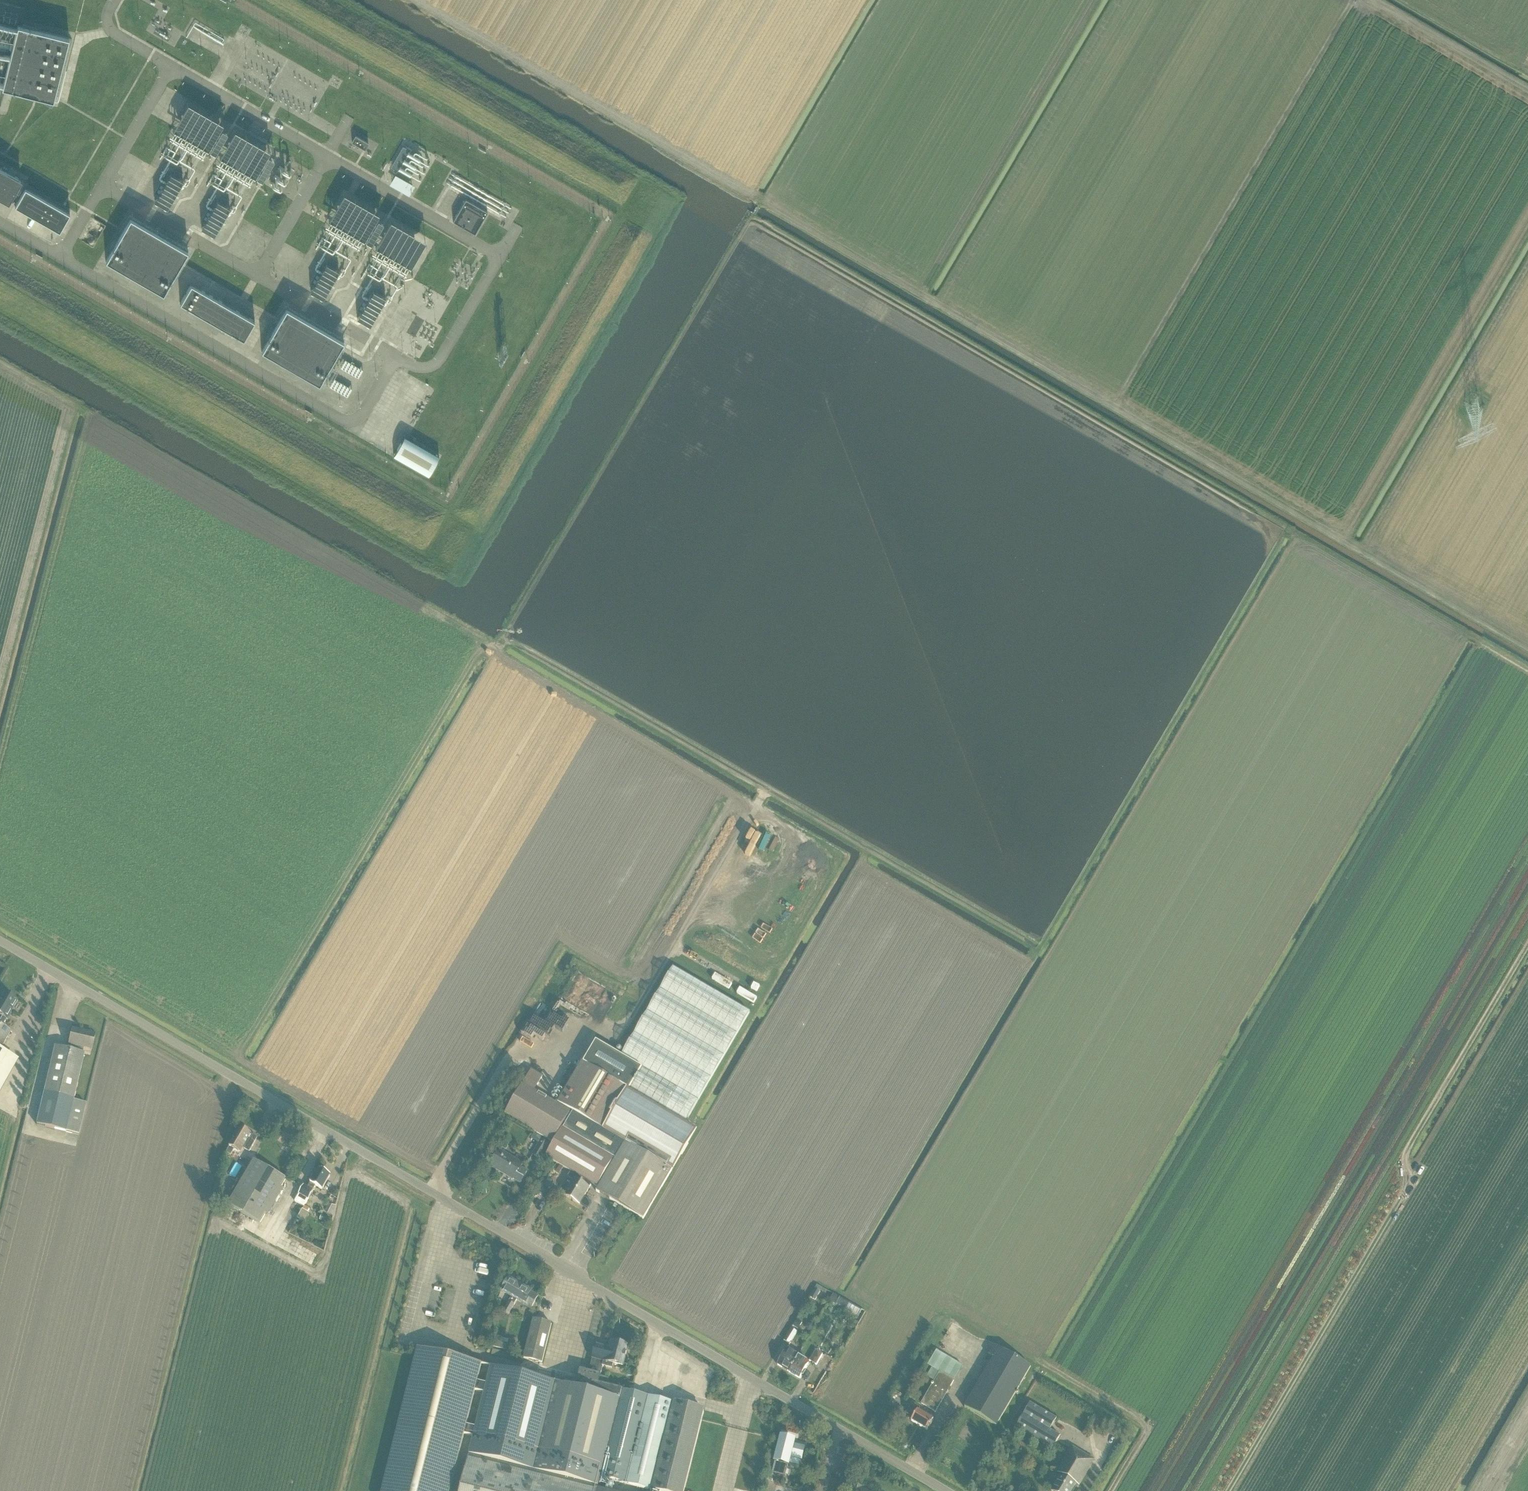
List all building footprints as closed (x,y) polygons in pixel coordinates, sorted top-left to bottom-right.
[(18,24),(2,86),(54,99),(69,37),(18,24)] [(223,122),(188,102),(173,129),(208,148),(223,122)] [(222,128),(210,149),(215,152),(227,131),(222,128)] [(220,155),(254,175),(269,149),(235,129),(220,155)] [(351,141),(365,148),(369,142),(355,134),(351,141)] [(262,179),(274,158),(269,155),(256,176),(262,179)] [(8,201),(22,178),(0,166),(0,196),(8,201)] [(167,207),(183,179),(170,172),(155,199),(167,207)] [(389,183),(409,194),(414,184),(395,173),(389,183)] [(70,212),(25,187),(15,205),(60,230),(70,212)] [(364,239),(379,213),(344,193),(329,219),(364,239)] [(465,198),(453,220),(475,232),(487,210),(465,198)] [(214,234),(230,206),(217,199),(201,227),(214,234)] [(163,292),(187,250),(130,217),(106,259),(163,292)] [(378,218),(365,239),(371,242),(383,221),(378,218)] [(426,238),(391,219),(376,245),(411,265),(426,238)] [(236,240),(241,230),(237,228),(232,238),(236,240)] [(332,234),(327,243),(345,252),(347,247),(340,244),(343,239),(332,234)] [(326,262),(310,290),(323,297),(339,269),(326,262)] [(180,302),(243,338),(254,320),(191,283),(180,302)] [(357,317),(370,324),(386,296),(373,289),(357,317)] [(262,349),(319,382),(343,340),(286,307),(262,349)] [(353,368),(368,373),(370,366),(355,360),(353,368)] [(342,377),(339,386),(356,393),(360,385),(342,377)] [(404,435),(393,454),(428,474),(439,455),(404,435)] [(673,1170),(671,1170),(695,1128),(685,1123),(750,1012),(673,967),(621,1056),(595,1040),(557,1103),(535,1090),(543,1076),(532,1069),(505,1114),(553,1143),(546,1156),(561,1165),(564,1167),(571,1171),(567,1177),(572,1179),(564,1195),(580,1205),(592,1183),(597,1186),(613,1158),(615,1159),(596,1191),(644,1219),(673,1170)] [(768,990),(771,985),(764,982),(761,987),(768,990)] [(764,1002),(767,996),(750,987),(747,993),(764,1002)] [(19,1060),(13,1057),(1,1049),(11,1031),(3,1026),(18,1000),(4,993),(2,997),(0,995),(0,1016),(2,1017),(0,1020),(0,1093),(19,1060)] [(751,1017),(755,1020),(761,1012),(743,1001),(740,1005),(753,1014),(751,1017)] [(92,1051),(95,1035),(72,1029),(68,1049),(54,1046),(36,1124),(79,1134),(87,1103),(74,1100),(85,1053),(83,1053),(84,1049),(92,1051)] [(231,1156),(235,1149),(241,1153),(244,1148),(250,1152),(257,1138),(251,1134),(252,1133),(240,1127),(229,1146),(230,1146),(226,1153),(231,1156)] [(283,1129),(277,1140),(283,1143),(289,1132),(283,1129)] [(532,1154),(541,1159),(550,1144),(541,1139),(532,1154)] [(524,1164),(517,1160),(500,1150),(490,1167),(520,1184),(521,1182),(528,1171),(522,1167),(524,1164)] [(266,1214),(269,1216),(284,1189),(281,1187),(286,1179),(253,1160),(228,1204),(261,1223),(266,1214)] [(331,1175),(320,1168),(315,1176),(313,1176),(309,1182),(310,1183),(308,1187),(304,1185),(295,1201),(304,1206),(314,1191),(316,1186),(322,1190),(331,1175)] [(302,1209),(297,1218),(304,1222),(309,1213),(302,1209)] [(608,1221),(615,1225),(619,1216),(612,1213),(608,1221)] [(322,1215),(320,1219),(323,1221),(322,1223),(326,1224),(326,1222),(329,1224),(331,1219),(322,1215)] [(299,1242),(307,1248),(310,1244),(303,1238),(299,1242)] [(522,1304),(530,1310),(538,1296),(531,1292),(532,1290),(509,1277),(501,1291),(511,1297),(503,1312),(509,1315),(517,1300),(523,1304),(522,1304)] [(815,1288),(810,1297),(815,1300),(820,1291),(815,1288)] [(834,1294),(830,1301),(836,1304),(840,1297),(834,1294)] [(865,1315),(869,1310),(850,1297),(846,1302),(865,1315)] [(523,1362),(524,1359),(543,1363),(553,1323),(533,1319),(524,1357),(493,1349),(492,1355),(523,1362)] [(799,1328),(803,1322),(797,1319),(793,1325),(799,1328)] [(840,1330),(833,1326),(830,1332),(837,1336),(840,1330)] [(790,1344),(797,1332),(791,1328),(784,1340),(790,1344)] [(824,1341),(829,1344),(833,1337),(828,1334),(824,1341)] [(597,1343),(593,1357),(589,1374),(580,1372),(576,1387),(491,1366),(487,1383),(478,1381),(482,1364),(418,1348),(382,1490),(450,1490),(464,1434),(474,1437),(460,1490),(609,1490),(598,1488),(600,1477),(651,1490),(684,1490),(704,1410),(666,1400),(623,1389),(599,1383),(603,1366),(612,1368),(614,1364),(623,1366),(629,1345),(613,1340),(610,1351),(607,1350),(608,1346),(597,1343)] [(996,1426),(1031,1367),(994,1345),(988,1354),(993,1358),(964,1407),(996,1426)] [(799,1378),(810,1362),(786,1348),(777,1365),(799,1378)] [(820,1360),(823,1355),(822,1355),(823,1354),(816,1350),(813,1356),(809,1355),(807,1360),(810,1361),(817,1364),(820,1360)] [(936,1350),(928,1365),(932,1368),(927,1376),(935,1380),(921,1404),(936,1412),(963,1366),(936,1350)] [(825,1374),(818,1369),(813,1379),(820,1383),(825,1374)] [(600,1376),(599,1383),(606,1385),(608,1378),(600,1376)] [(927,1430),(934,1419),(918,1410),(921,1407),(913,1402),(906,1413),(913,1417),(911,1421),(927,1430)] [(1060,1436),(1050,1430),(1057,1419),(1030,1403),(1017,1426),(1053,1448),(1060,1436)] [(786,1477),(791,1456),(801,1458),(801,1456),(803,1455),(804,1451),(803,1450),(803,1447),(794,1444),(794,1441),(781,1438),(777,1453),(772,1473),(786,1477)] [(1073,1445),(1057,1472),(1060,1474),(1051,1490),(1072,1490),(1076,1484),(1080,1486),(1095,1459),(1073,1445)] [(863,1482),(848,1479),(846,1488),(851,1489),(851,1490),(870,1490),(862,1489),(863,1482)]
